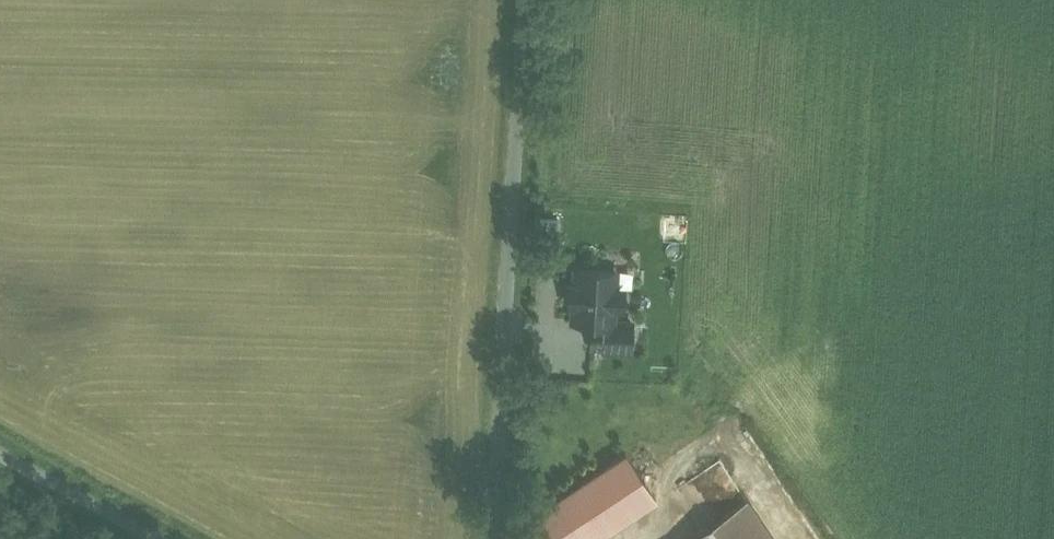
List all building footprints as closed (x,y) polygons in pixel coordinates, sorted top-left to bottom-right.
[(589,349),(631,352),(633,320),(617,319),(618,311),(624,312),(626,285),(617,285),(618,270),(572,267),(568,322),(600,324),(600,334),(590,333),(589,349)] [(548,538),(594,538),(655,498),(625,454),(533,516),(548,538)] [(686,538),(772,538),(746,499),(686,538)]
